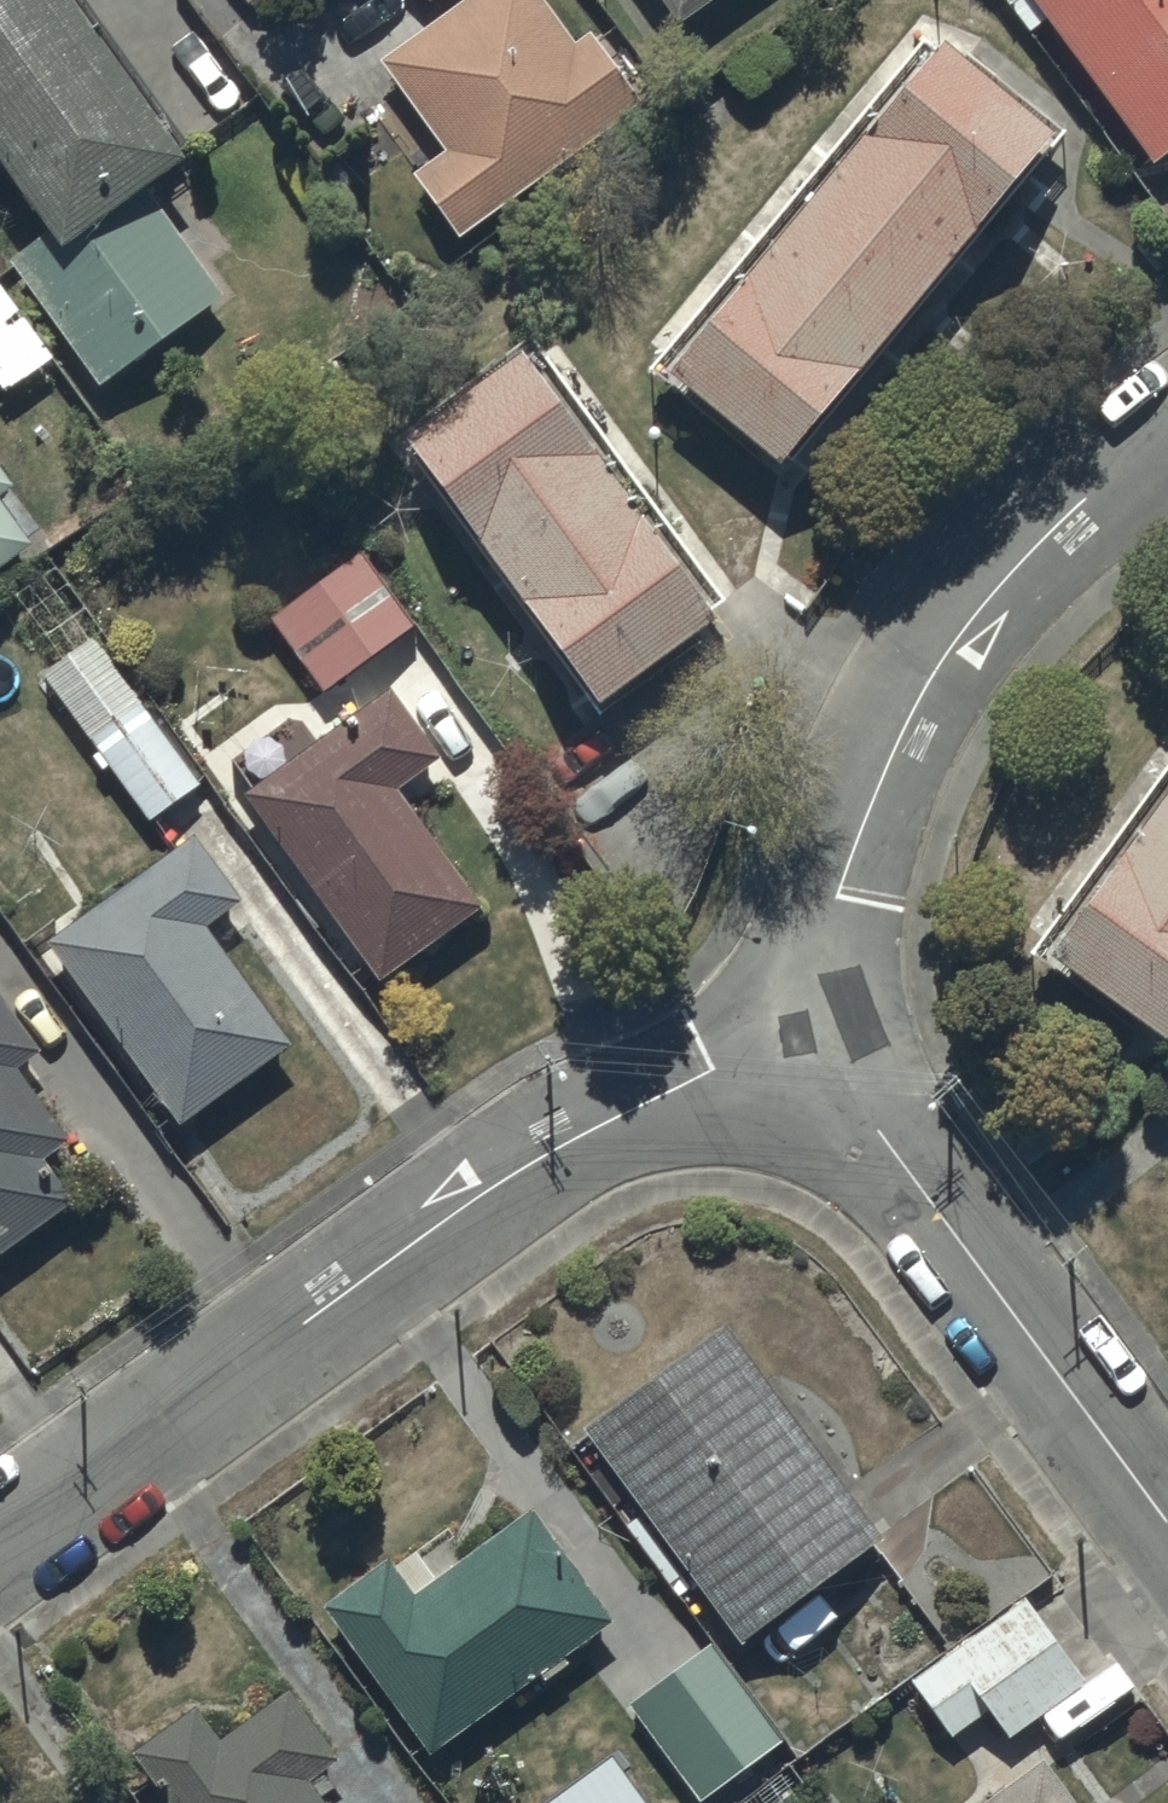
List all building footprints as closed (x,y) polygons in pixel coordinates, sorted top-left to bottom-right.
[(47,221),(8,250),(102,378),(224,289),(147,183),(253,106),(176,0),(0,0),(0,157),(47,221)] [(382,57),(447,145),(414,170),(460,232),(643,96),(593,28),(578,39),(550,0),(460,0),(382,57)] [(677,19),(704,0),(664,0),(677,19)] [(1010,1),(1031,31),(1052,16),(1155,157),(1167,148),(1167,0),(1011,0),(1010,1)] [(776,461),(1056,122),(941,27),(660,365),(776,461)] [(6,385),(51,352),(0,282),(0,377),(6,385)] [(506,377),(390,463),(589,732),(705,646),(506,377)] [(28,541),(14,522),(29,511),(10,486),(15,482),(0,462),(0,562),(28,541)] [(414,621),(359,547),(270,615),(325,688),(414,621)] [(96,634),(45,669),(101,746),(92,752),(102,766),(112,759),(151,816),(199,783),(96,634)] [(249,797),(381,973),(480,902),(397,786),(401,782),(410,796),(423,787),(413,773),(441,754),(391,683),(316,737),(304,721),(288,718),(232,756),(257,791),(249,797)] [(1053,947),(1167,1031),(1167,788),(1053,947)] [(193,830),(50,937),(183,1120),(293,1040),(206,921),(240,895),(193,830)] [(73,1196),(44,1156),(71,1136),(32,1082),(39,1076),(25,1056),(40,1045),(0,991),(0,1250),(73,1196)] [(883,1533),(726,1316),(582,1420),(608,1455),(589,1469),(617,1507),(635,1494),(645,1508),(627,1521),(683,1598),(704,1583),(742,1636),(883,1533)] [(388,1552),(322,1599),(433,1747),(539,1667),(544,1675),(568,1658),(564,1652),(614,1615),(531,1504),(437,1575),(416,1546),(395,1561),(388,1552)] [(1027,1593),(912,1675),(952,1732),(991,1704),(1011,1731),(1087,1678),(1027,1593)] [(711,1636),(628,1697),(701,1798),(785,1738),(711,1636)] [(134,1749),(173,1802),(331,1802),(312,1777),(339,1757),(287,1686),(222,1733),(199,1702),(134,1749)] [(612,1750),(541,1802),(651,1802),(612,1750)] [(977,1802),(1080,1802),(1044,1754),(977,1802)]
